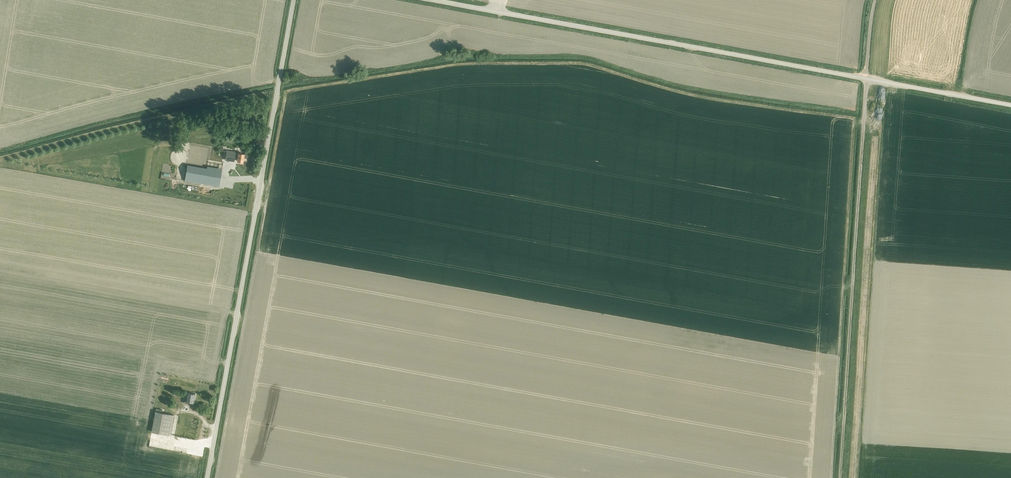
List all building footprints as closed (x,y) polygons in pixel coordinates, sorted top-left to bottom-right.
[(226,151),(225,159),(234,160),(235,158),(237,158),(237,161),(243,162),(243,158),(247,158),(247,154),(238,153),(238,154),(235,153),(226,151)] [(219,186),(221,171),(207,168),(187,165),(184,180),(204,184),(219,186)] [(195,394),(187,392),(185,401),(184,401),(184,403),(188,404),(189,402),(193,403),(195,394)] [(174,415),(155,411),(151,432),(170,435),(174,415)]
